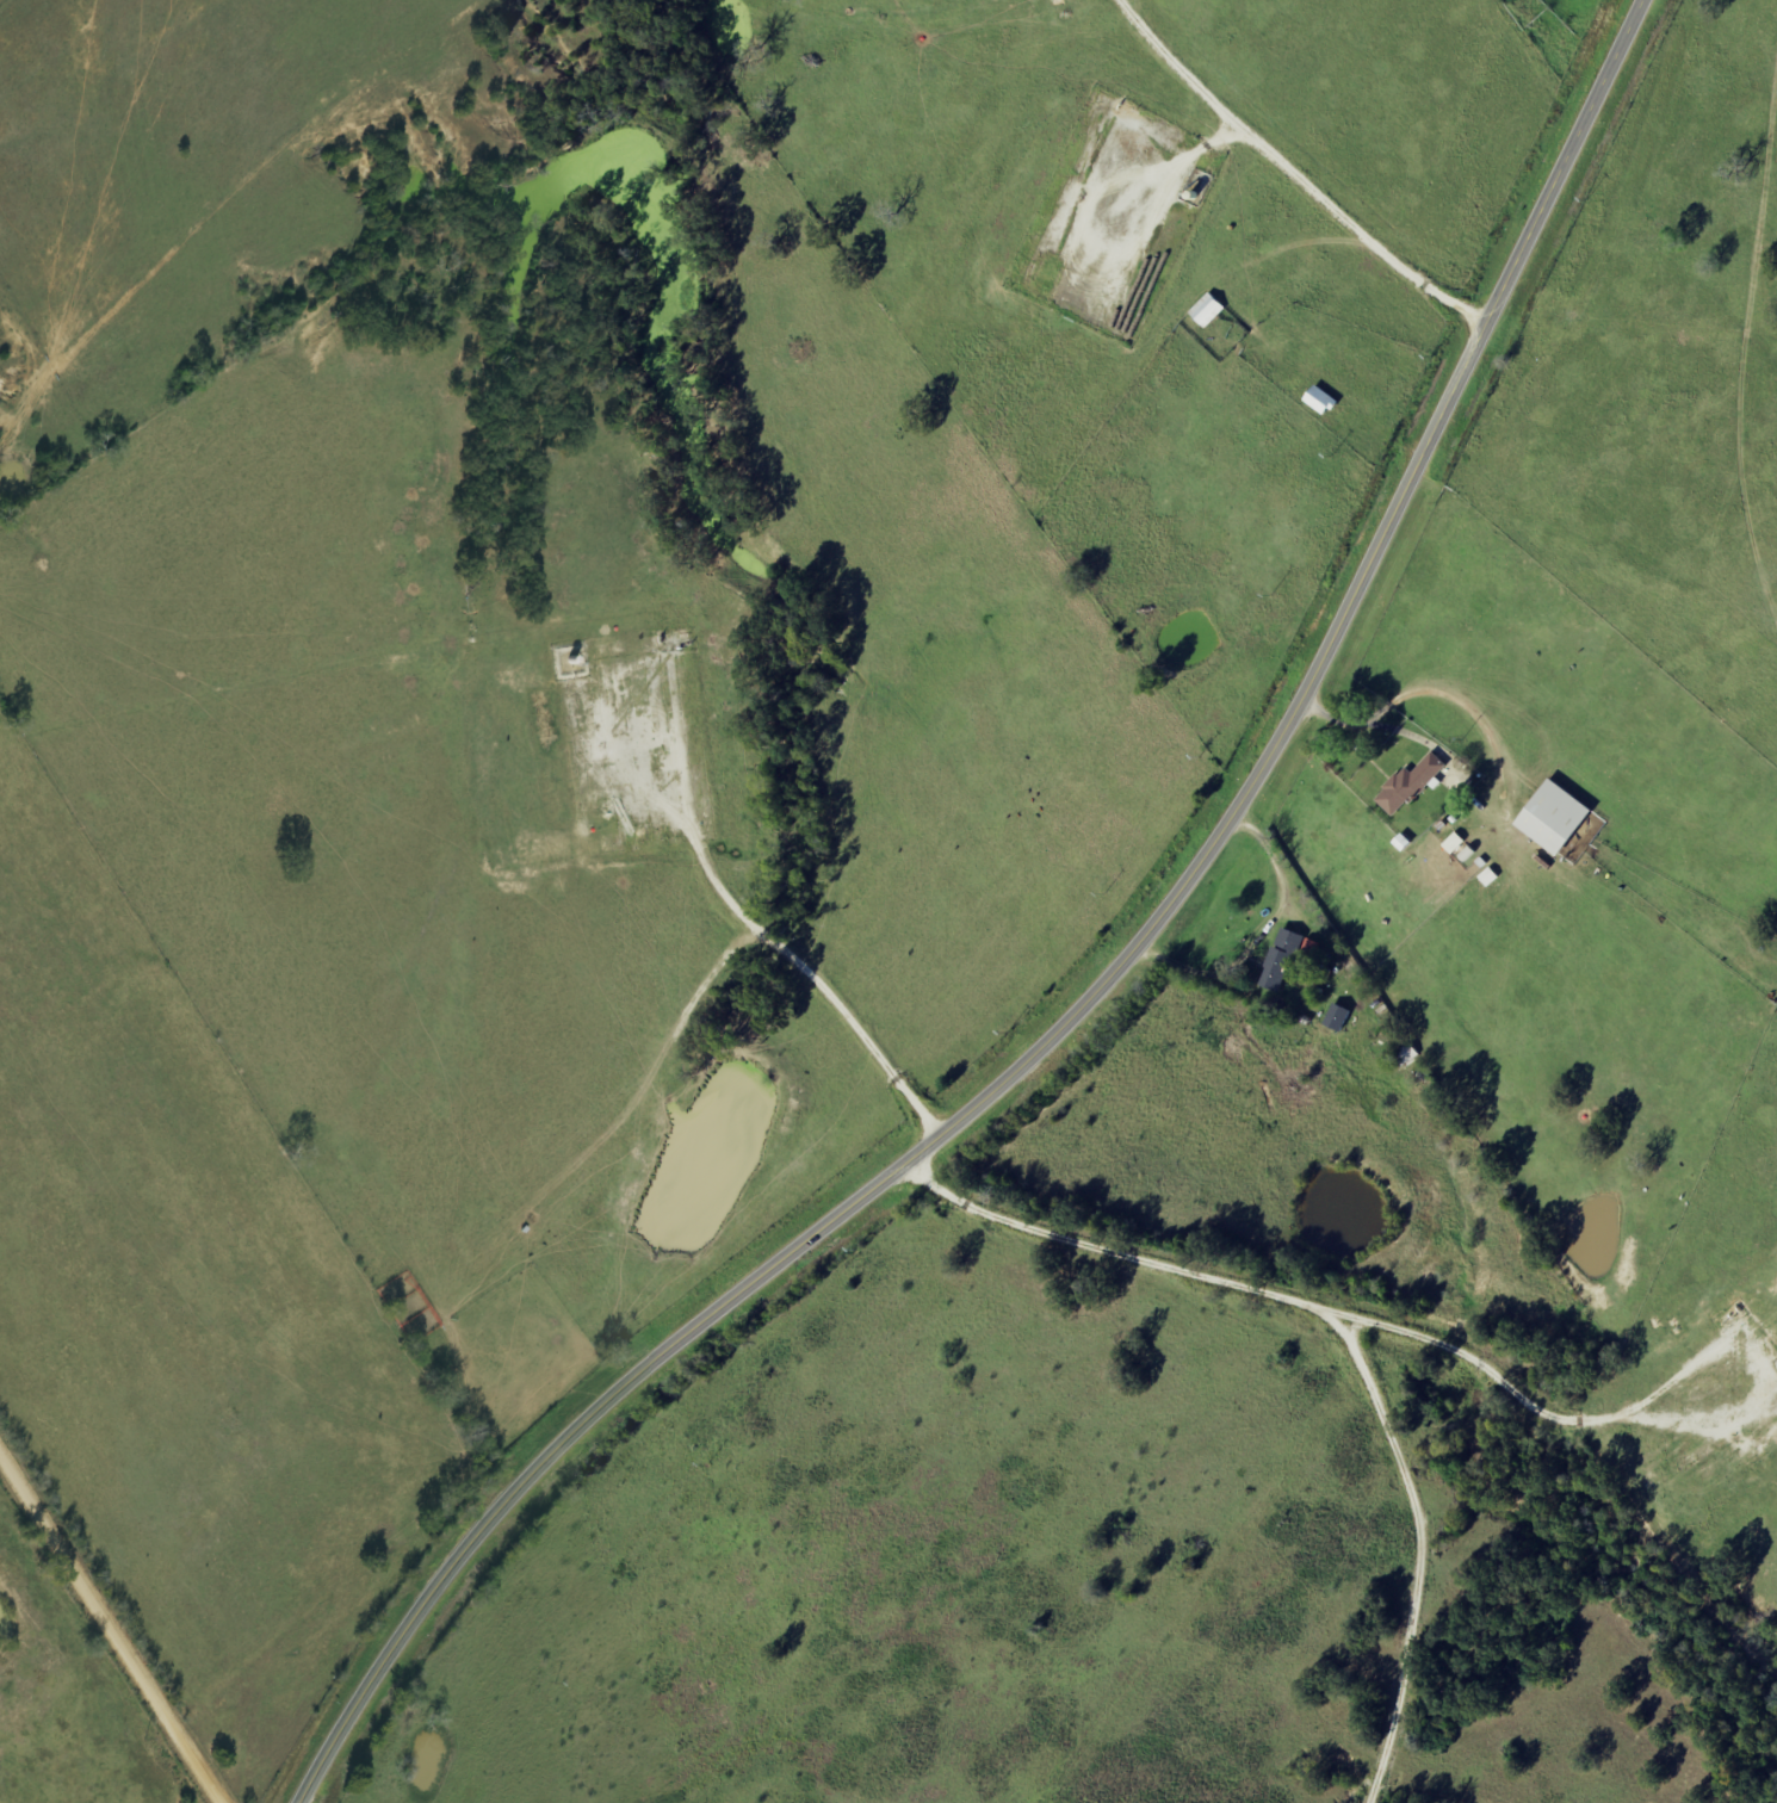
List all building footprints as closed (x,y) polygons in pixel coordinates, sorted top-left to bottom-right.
[(1195,314),(1212,330),(1232,308),(1215,293),(1195,314)] [(1333,419),(1345,403),(1323,386),(1311,403),(1333,419)] [(1381,801),(1402,821),(1453,766),(1440,753),(1420,774),(1412,768),(1381,801)] [(1602,812),(1558,780),(1524,828),(1568,859),(1602,812)] [(1303,935),(1283,928),(1261,986),(1282,994),(1303,935)] [(1353,1011),(1336,1004),(1326,1025),(1343,1033),(1353,1011)]
